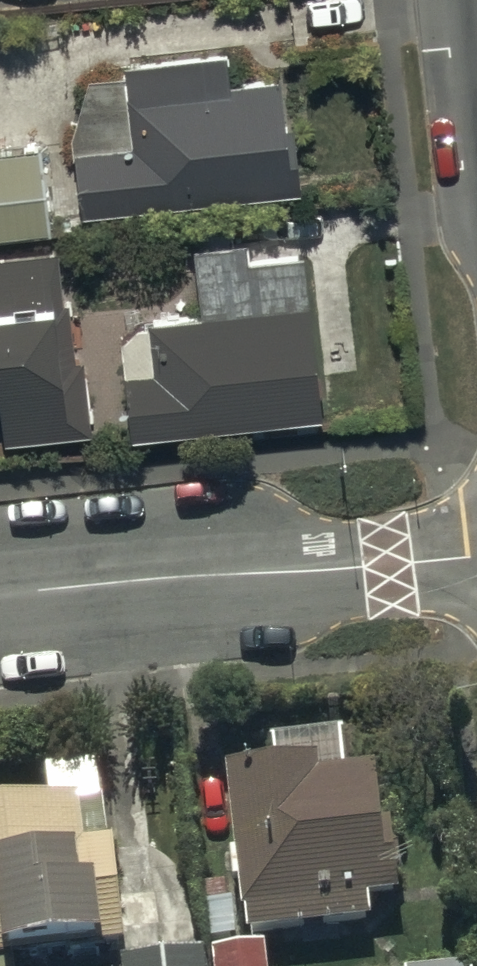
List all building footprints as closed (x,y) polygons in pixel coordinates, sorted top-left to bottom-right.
[(127,59),(71,65),(87,200),(293,175),(279,65),(238,70),(233,32),(125,45),(127,59)] [(0,139),(0,224),(53,217),(43,133),(0,139)] [(205,298),(147,306),(122,332),(134,422),(253,407),(255,427),(318,418),(316,402),(325,400),(304,243),(256,249),(253,225),(237,227),(234,207),(193,212),(205,298)] [(0,243),(0,394),(5,393),(9,429),(95,419),(86,344),(77,345),(70,285),(61,286),(56,237),(0,243)] [(316,748),(233,756),(248,897),(252,896),(255,924),(373,911),(371,888),(402,885),(389,754),(318,761),(316,748)] [(0,801),(0,950),(130,935),(118,831),(89,834),(84,792),(0,801)] [(215,953),(217,965),(269,965),(267,948),(215,953)] [(207,953),(124,963),(124,965),(208,965),(207,953)]
